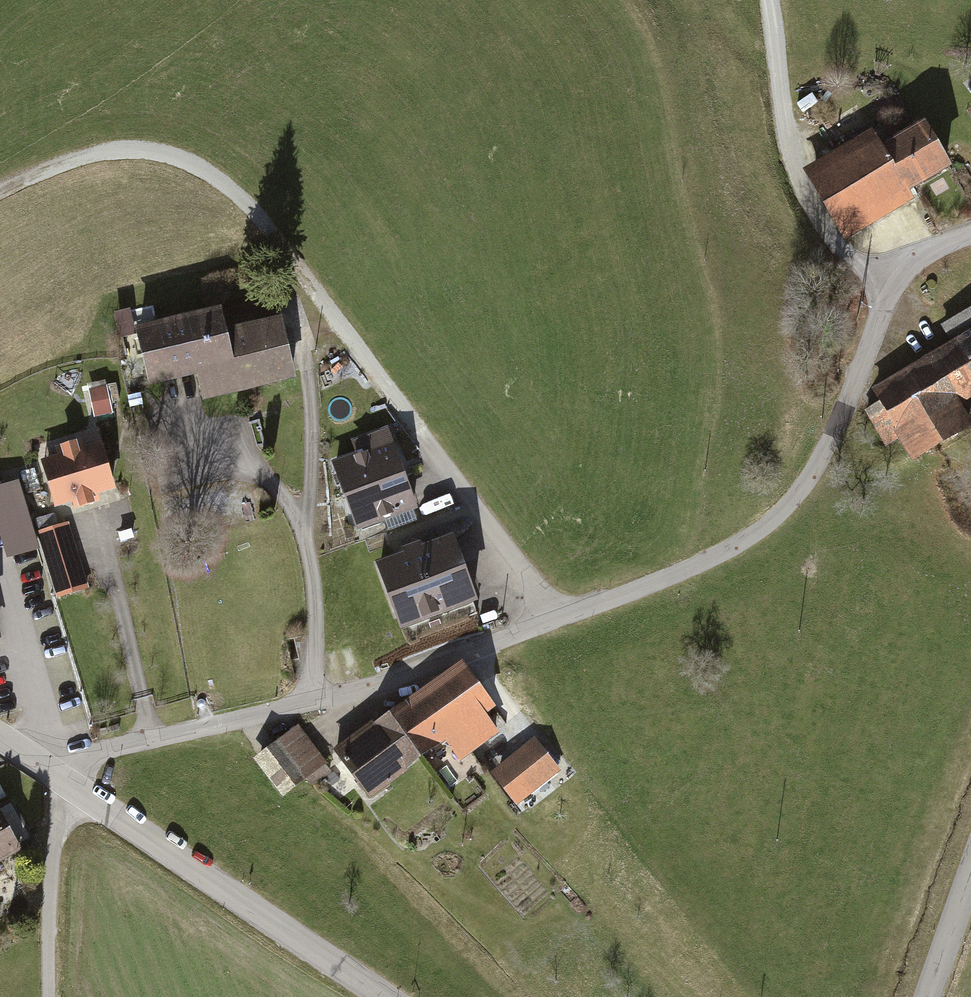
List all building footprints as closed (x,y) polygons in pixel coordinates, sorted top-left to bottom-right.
[(867,126),(796,172),(843,244),(949,175),(918,127),(883,150),(867,126)] [(863,387),(873,404),(860,411),(883,450),(895,443),(906,462),(959,432),(947,412),(970,398),(970,309),(938,328),(945,341),(863,387)] [(220,312),(128,329),(140,388),(189,379),(194,403),(288,385),(276,326),(225,336),(220,312)] [(104,388),(83,391),(88,422),(109,418),(104,388)] [(386,441),(330,457),(350,528),(407,512),(386,441)] [(94,445),(34,459),(48,517),(107,503),(94,445)] [(0,487),(0,537),(6,558),(38,549),(34,536),(18,482),(0,487)] [(64,527),(34,536),(38,549),(55,601),(85,592),(64,527)] [(448,542),(375,565),(397,632),(469,609),(448,542)] [(292,728),(251,758),(281,798),(334,759),(363,799),(440,743),(455,764),(505,727),(455,660),(317,761),(292,728)] [(530,742),(488,774),(513,806),(555,775),(530,742)] [(0,831),(0,857),(11,851),(0,831)]
